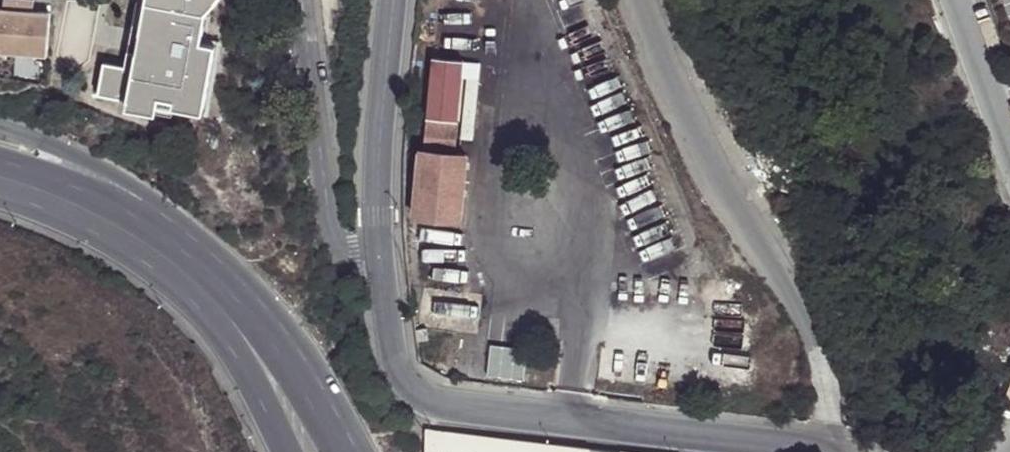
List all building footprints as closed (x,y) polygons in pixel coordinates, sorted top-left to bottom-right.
[(191,107),(204,41),(188,39),(195,7),(201,0),(137,0),(125,59),(79,50),(72,81),(102,88),(147,97),(149,87),(165,91),(163,101),(191,107)] [(39,17),(22,15),(23,4),(0,1),(0,56),(3,56),(36,59),(39,17)] [(615,35),(606,34),(606,44),(614,45),(615,35)] [(430,53),(425,115),(457,118),(463,56),(430,53)] [(476,89),(480,62),(466,60),(463,88),(476,89)] [(165,91),(149,87),(147,97),(163,101),(165,91)] [(145,106),(147,97),(102,88),(100,97),(145,106)] [(427,122),(424,152),(454,155),(458,125),(427,122)] [(454,155),(424,152),(421,151),(415,218),(459,223),(465,156),(454,155)] [(426,430),(425,451),(611,451),(426,430)]
